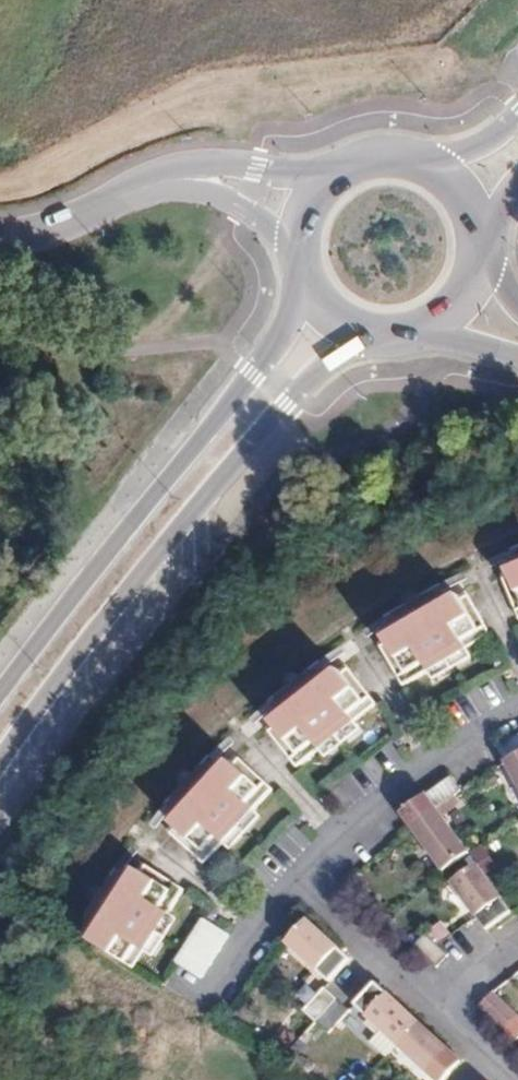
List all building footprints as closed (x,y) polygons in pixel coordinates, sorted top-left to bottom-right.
[(514,625),(517,623),(517,550),(507,555),(516,577),(507,581),(504,575),(496,579),(514,625)] [(376,649),(400,689),(489,636),(464,595),(457,599),(460,603),(450,609),(438,590),(384,623),(395,643),(388,647),(386,643),(376,649)] [(262,735),(293,772),(332,739),(373,707),(343,670),(336,675),(339,680),(331,685),(317,668),(267,708),(281,726),(274,731),(271,728),(262,735)] [(496,749),(517,790),(517,737),(496,749)] [(166,834),(202,868),(236,829),(271,792),(235,759),(228,765),(233,769),(226,776),(209,761),(166,807),(183,823),(177,830),(174,826),(166,834)] [(399,816),(442,875),(466,857),(424,798),(399,816)] [(87,947),(120,967),(132,950),(142,957),(188,887),(147,860),(141,867),(144,869),(138,877),(119,864),(102,890),(86,911),(93,914),(87,947)] [(451,885),(485,933),(509,916),(474,868),(451,885)] [(305,924),(285,946),(327,985),(348,962),(305,924)] [(177,968),(200,982),(222,949),(198,934),(177,968)] [(412,949),(435,970),(445,959),(423,939),(412,949)] [(417,1025),(372,984),(352,1007),(396,1048),(417,1025)] [(479,1005),(514,1043),(517,1040),(517,1014),(495,990),(479,1005)] [(314,1025),(334,1003),(322,992),(302,1013),(314,1025)] [(345,1013),(334,1003),(314,1025),(325,1034),(345,1013)] [(417,1025),(396,1048),(430,1079),(446,1079),(460,1064),(417,1025)]
